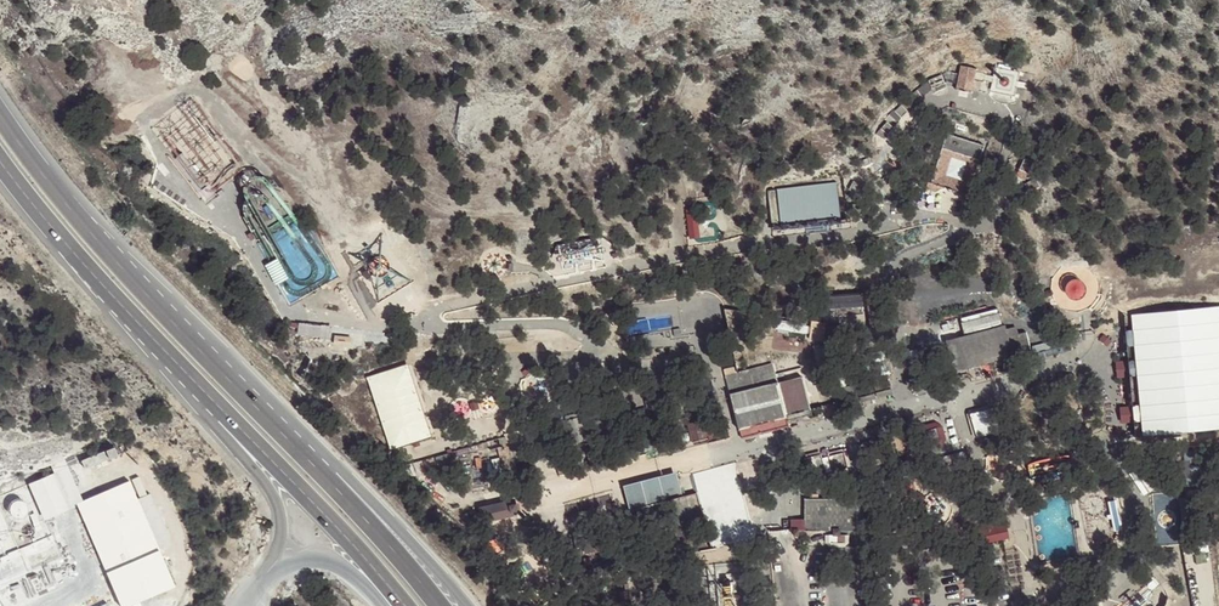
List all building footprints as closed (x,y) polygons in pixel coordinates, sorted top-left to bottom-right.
[(956,87),(972,90),(977,68),(961,64),(959,73),(957,83),(956,87)] [(981,69),(977,88),(982,89),(986,70),(981,69)] [(949,71),(941,74),(945,82),(947,81),(957,83),(959,73),(949,71)] [(945,82),(941,74),(929,79),(933,87),(945,82)] [(933,87),(929,79),(917,89),(923,96),(933,87)] [(945,82),(933,87),(935,92),(947,87),(945,82)] [(923,96),(917,89),(911,95),(916,102),(923,96)] [(916,102),(911,95),(902,104),(908,110),(916,102)] [(908,110),(902,104),(896,110),(902,116),(908,110)] [(881,127),(888,133),(894,126),(887,120),(881,127)] [(888,133),(881,127),(877,132),(883,138),(888,133)] [(984,145),(947,133),(932,180),(930,179),(928,185),(939,189),(941,182),(970,191),(984,145)] [(176,155),(201,187),(203,185),(206,183),(181,151),(178,153),(176,155)] [(1020,168),(1028,172),(1033,161),(1025,157),(1020,168)] [(1028,172),(1020,168),(1017,174),(1025,178),(1028,172)] [(1040,185),(1036,177),(1025,182),(1029,190),(1040,185)] [(854,180),(849,188),(856,191),(860,184),(854,180)] [(841,216),(838,182),(767,189),(771,223),(841,216)] [(859,214),(865,212),(863,205),(857,207),(859,214)] [(702,236),(701,217),(690,218),(691,236),(702,236)] [(560,257),(602,254),(601,239),(559,242),(560,257)] [(272,260),(264,264),(275,285),(283,281),(289,278),(278,257),(272,260)] [(1084,287),(1084,284),(1083,280),(1080,278),(1077,276),(1074,276),(1071,276),(1068,278),(1066,280),(1064,283),(1064,286),(1064,289),(1066,292),(1068,294),(1071,296),(1075,296),(1078,295),(1081,294),(1083,291),(1084,287)] [(1131,314),(1133,329),(1134,344),(1136,359),(1137,375),(1139,396),(1141,412),(1143,438),(1218,431),(1218,306),(1131,314)] [(961,317),(965,334),(1003,323),(998,307),(961,317)] [(825,338),(825,320),(813,320),(812,338),(825,338)] [(303,326),(302,333),(335,337),(336,325),(303,322),(303,326)] [(958,369),(1032,349),(1031,346),(1027,330),(1019,332),(1017,325),(1007,328),(1006,323),(1003,323),(965,334),(950,338),(958,369)] [(1105,333),(1100,338),(1108,346),(1113,341),(1105,333)] [(1051,341),(1031,346),(1032,349),(1033,353),(1053,348),(1051,341)] [(1131,376),(1129,360),(1116,361),(1118,378),(1131,376)] [(726,374),(731,393),(777,381),(772,362),(738,372),(726,374)] [(366,376),(390,449),(431,436),(407,363),(366,376)] [(726,374),(738,372),(736,364),(724,367),(726,374)] [(802,376),(777,381),(786,413),(811,407),(802,376)] [(889,380),(875,384),(876,391),(891,387),(889,380)] [(787,416),(786,413),(777,381),(731,393),(740,428),(787,416)] [(861,401),(876,397),(873,385),(858,388),(859,396),(861,401)] [(1134,413),(1133,396),(1119,397),(1121,414),(1134,413)] [(1139,396),(1133,396),(1134,413),(1141,412),(1139,396)] [(970,411),(977,436),(1001,430),(994,405),(970,411)] [(812,413),(811,407),(786,413),(787,416),(787,420),(812,413)] [(787,420),(787,416),(740,428),(741,435),(788,422),(787,420)] [(660,448),(706,437),(702,418),(676,424),(678,431),(657,436),(660,448)] [(922,426),(924,430),(937,426),(941,439),(928,443),(929,448),(944,443),(947,438),(944,425),(936,422),(922,426)] [(941,439),(937,426),(924,430),(928,443),(941,439)] [(584,439),(588,454),(605,450),(601,435),(586,438),(584,439)] [(631,455),(655,449),(652,437),(628,442),(631,455)] [(874,464),(886,461),(880,437),(867,440),(874,464)] [(448,444),(450,452),(460,449),(458,441),(448,444)] [(115,446),(82,460),(86,469),(119,454),(115,446)] [(588,454),(590,465),(611,461),(608,450),(605,450),(588,454)] [(968,466),(963,450),(934,458),(938,474),(968,466)] [(832,470),(849,466),(845,451),(828,455),(832,470)] [(824,472),(821,456),(804,460),(808,476),(824,472)] [(76,504),(83,500),(78,489),(65,458),(51,466),(54,472),(29,484),(45,518),(67,508),(76,504)] [(1009,460),(997,464),(1001,481),(1014,478),(1009,460)] [(792,461),(787,462),(785,465),(786,469),(789,471),(793,471),(795,468),(794,464),(792,461)] [(699,492),(743,481),(738,462),(694,473),(699,492)] [(681,470),(628,484),(633,506),(687,493),(681,470)] [(130,481),(83,500),(76,504),(120,605),(127,605),(175,585),(159,549),(137,498),(130,481)] [(757,536),(743,481),(699,492),(710,533),(714,547),(757,536)] [(151,492),(137,498),(159,549),(174,543),(151,492)] [(699,492),(685,495),(695,536),(710,533),(699,492)] [(678,541),(695,536),(685,495),(682,496),(629,510),(625,511),(630,528),(644,524),(642,517),(652,514),(653,520),(671,516),(678,541)] [(804,518),(804,529),(833,529),(841,529),(875,529),(875,497),(805,496),(804,518)] [(509,499),(479,506),(482,523),(513,516),(512,512),(518,511),(516,502),(511,503),(509,499)] [(27,510),(27,507),(26,504),(24,502),(21,501),(19,500),(16,501),(13,502),(11,504),(10,506),(9,509),(10,512),(11,514),(13,516),(16,517),(19,518),(22,517),(24,515),(26,513),(27,510)] [(1002,539),(1010,537),(1006,521),(994,523),(993,516),(980,519),(982,526),(971,528),(975,545),(1002,539)] [(804,529),(804,518),(791,518),(791,529),(794,529),(799,529),(804,529)] [(830,541),(830,534),(825,534),(825,542),(829,546),(846,546),(849,542),(849,534),(845,534),(845,542),(830,541)] [(1196,541),(1189,542),(1191,562),(1198,561),(1196,541)] [(1200,575),(1191,576),(1195,605),(1204,605),(1200,575)]
